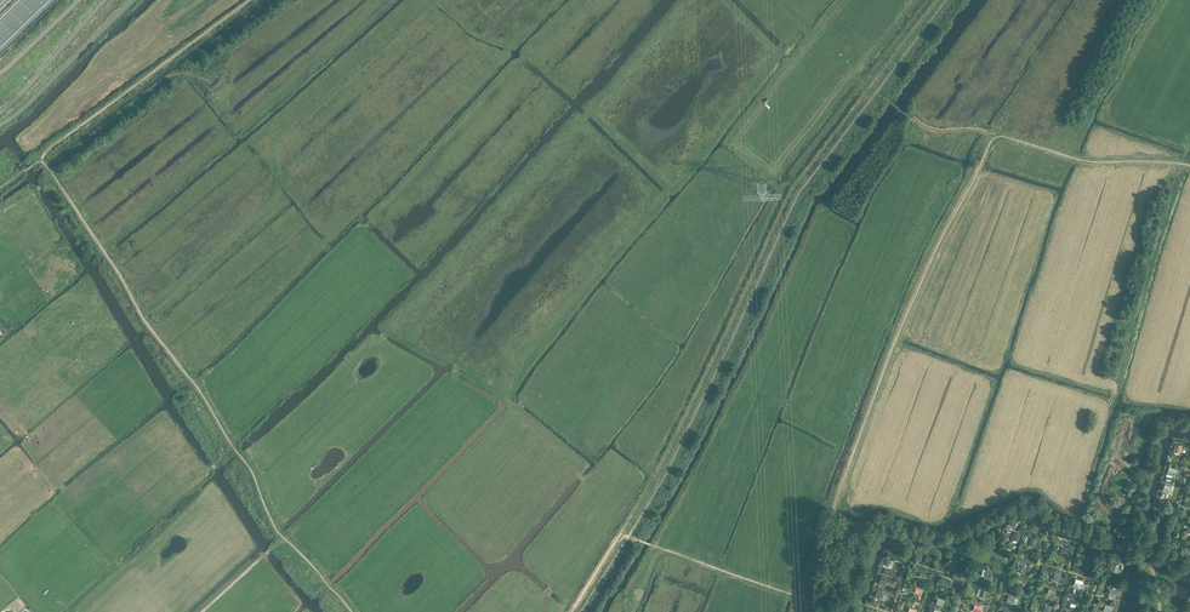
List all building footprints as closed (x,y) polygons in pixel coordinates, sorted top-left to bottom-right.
[(1176,443),(1174,451),(1181,452),(1183,444),(1176,443)] [(1172,474),(1174,468),(1167,466),(1165,472),(1172,474)] [(1171,492),(1173,486),(1165,483),(1163,489),(1171,492)] [(1157,497),(1155,505),(1162,507),(1164,499),(1157,497)] [(1017,540),(1019,534),(1012,532),(1010,538),(1017,540)] [(892,538),(888,548),(895,551),(899,541),(892,538)] [(1042,549),(1044,543),(1037,541),(1035,547),(1042,549)] [(1044,541),(1042,549),(1049,551),(1051,543),(1044,541)] [(1059,553),(1067,555),(1069,548),(1061,546),(1059,553)] [(1090,552),(1082,550),(1079,559),(1088,561),(1090,552)] [(947,553),(944,562),(952,565),(955,556),(947,553)] [(925,562),(931,564),(933,558),(927,556),(925,562)] [(1098,557),(1095,564),(1102,566),(1105,559),(1098,557)] [(886,565),(892,566),(894,560),(888,558),(886,565)] [(1024,562),(1016,559),(1013,569),(1021,571),(1024,562)] [(1111,570),(1117,572),(1120,564),(1114,562),(1111,570)] [(881,566),(879,576),(887,579),(890,569),(881,566)] [(930,571),(920,568),(917,577),(927,580),(930,571)] [(992,578),(994,571),(986,569),(984,576),(992,578)] [(1061,574),(1055,572),(1053,580),(1059,581),(1061,574)] [(950,586),(952,579),(945,577),(943,584),(950,586)] [(1019,585),(1021,579),(1014,577),(1012,583),(1019,585)] [(1082,581),(1074,579),(1071,587),(1079,590),(1082,581)] [(917,586),(915,592),(922,594),(924,588),(917,586)] [(1051,595),(1053,588),(1046,586),(1044,593),(1051,595)] [(981,588),(979,594),(987,597),(989,591),(981,588)] [(1113,599),(1114,595),(1117,596),(1118,589),(1110,588),(1108,598),(1113,599)] [(878,590),(875,597),(882,599),(885,593),(878,590)] [(943,594),(935,591),(932,600),(940,603),(943,594)] [(1003,593),(1001,600),(1011,602),(1013,595),(1003,593)] [(1069,602),(1076,603),(1077,596),(1070,595),(1069,602)] [(904,610),(912,611),(915,611),(917,605),(906,602),(904,610)] [(973,610),(978,611),(982,611),(984,606),(976,603),(973,610)] [(1046,611),(1050,611),(1052,606),(1044,603),(1041,611),(1046,611)] [(1107,611),(1109,605),(1102,603),(1100,609),(1107,611)]
